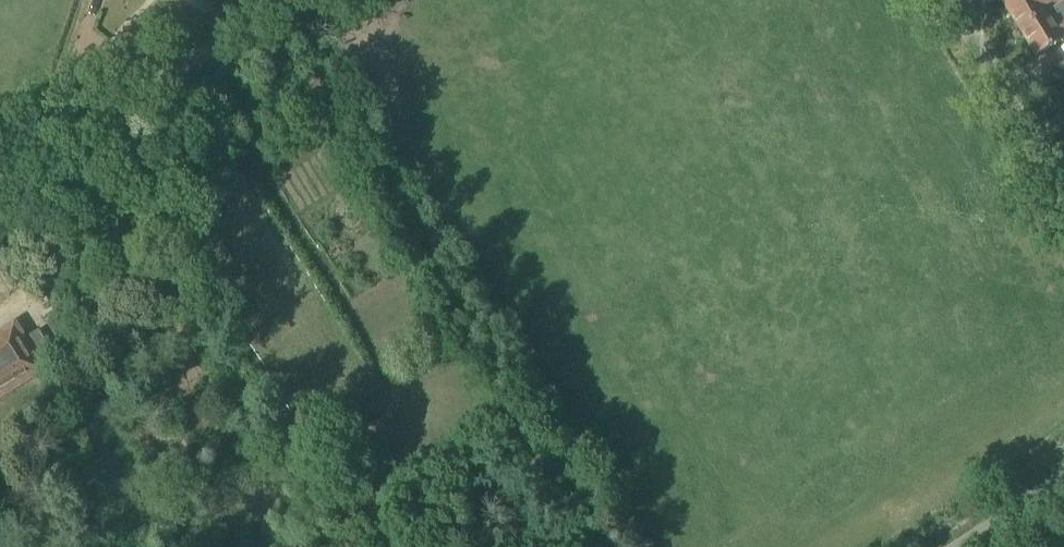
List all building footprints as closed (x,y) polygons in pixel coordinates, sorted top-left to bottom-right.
[(1063,2),(1063,0),(1001,0),(1019,30),(1063,2)] [(1019,30),(1035,57),(1062,41),(1061,38),(1063,36),(1063,2),(1019,30)] [(1052,69),(1058,79),(1063,76),(1063,61),(1052,69)] [(29,281),(9,248),(0,253),(0,281),(8,294),(29,281)] [(58,340),(67,334),(57,317),(47,322),(58,340)] [(13,325),(0,333),(0,396),(42,370),(39,366),(54,356),(38,329),(22,339),(13,325)]
